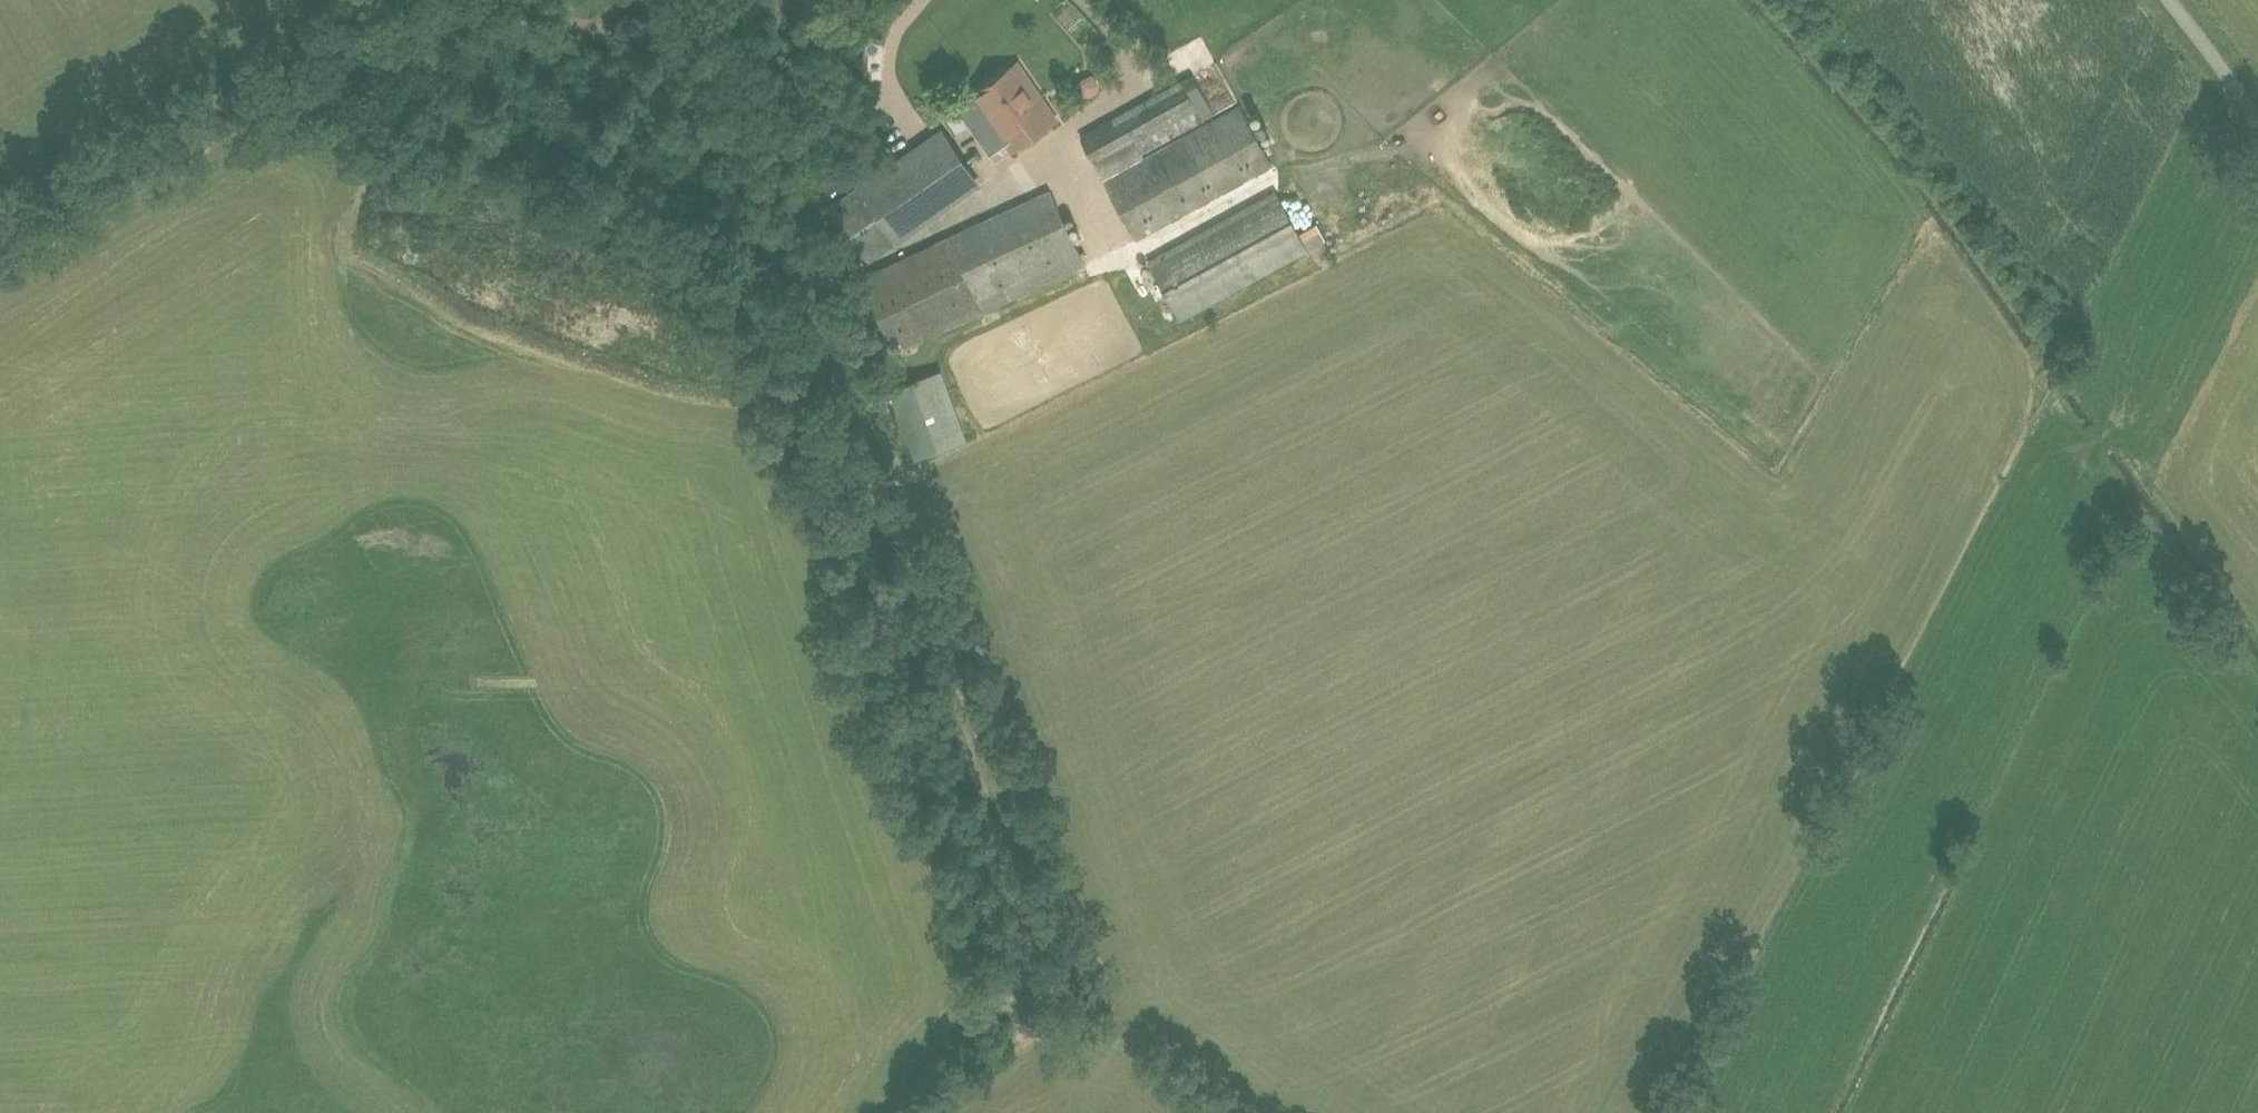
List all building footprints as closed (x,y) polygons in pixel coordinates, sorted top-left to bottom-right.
[(971,94),(973,97),(958,107),(972,126),(977,123),(982,131),(980,132),(991,148),(1004,140),(1011,151),(1057,119),(1017,62),(971,94)] [(1135,139),(1142,152),(1203,118),(1182,80),(1082,136),(1096,161),(1135,139)] [(1238,84),(1216,86),(1218,105),(1239,103),(1238,84)] [(1135,237),(1271,163),(1241,108),(1105,182),(1135,237)] [(939,131),(827,208),(865,263),(977,186),(939,131)] [(861,276),(895,350),(1083,264),(1050,190),(861,276)] [(1150,260),(1181,318),(1308,248),(1277,191),(1150,260)] [(964,437),(939,370),(889,388),(913,456),(964,437)]
